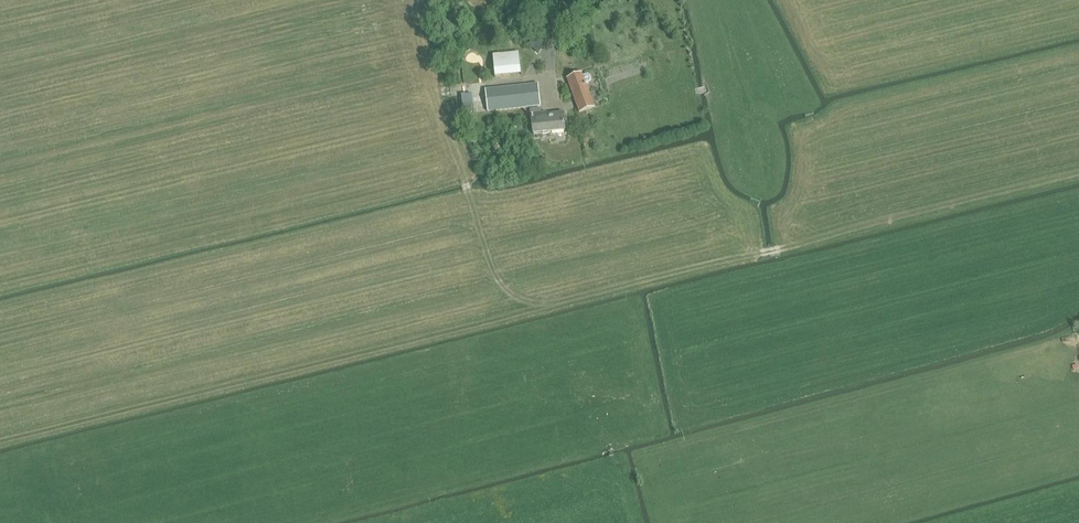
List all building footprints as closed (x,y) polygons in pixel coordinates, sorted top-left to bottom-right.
[(495,77),(521,75),(519,53),(493,56),(495,77)] [(568,79),(576,101),(589,95),(585,85),(588,84),(590,82),(591,80),(590,77),(588,75),(585,76),(582,77),(581,74),(568,79)] [(538,84),(485,90),(488,112),(530,108),(541,106),(538,84)] [(474,112),(472,94),(462,96),(464,113),(474,112)] [(594,108),(589,95),(576,101),(580,113),(594,108)] [(564,114),(532,118),(534,136),(535,136),(536,142),(553,140),(552,134),(566,132),(566,129),(572,129),(571,117),(564,118),(564,114)]
